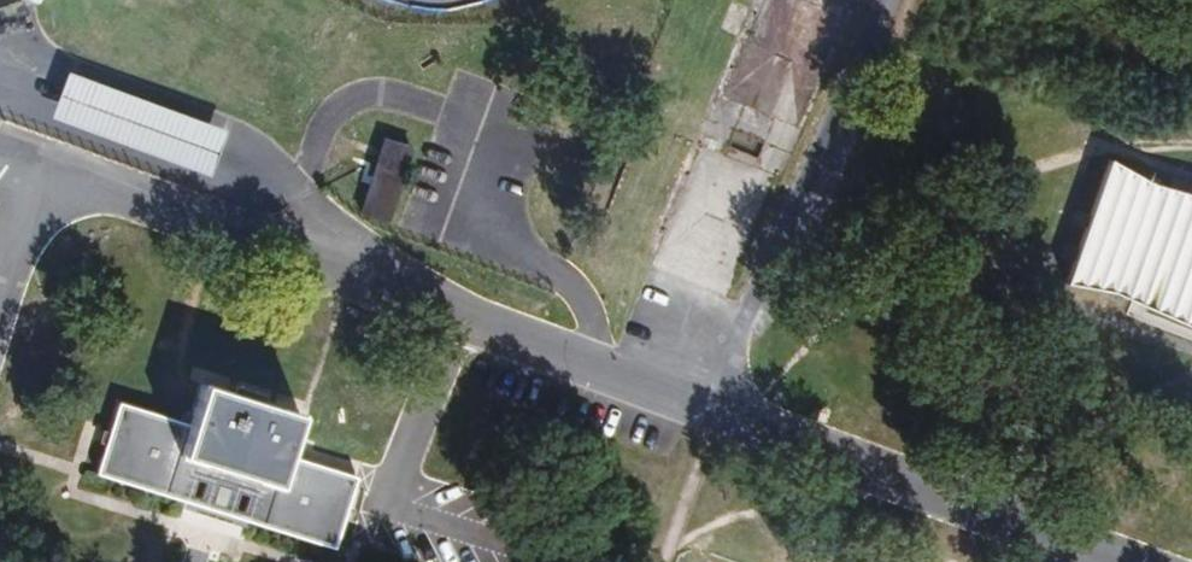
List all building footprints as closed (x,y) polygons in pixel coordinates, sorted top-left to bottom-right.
[(43,8),(48,0),(29,0),(43,8)] [(73,73),(52,123),(209,188),(229,138),(73,73)] [(414,149),(385,139),(361,213),(390,222),(414,149)] [(1150,187),(1109,162),(1063,288),(1116,298),(1191,332),(1191,200),(1150,187)] [(126,398),(98,476),(335,559),(363,480),(297,457),(307,427),(207,391),(196,422),(126,398)]
